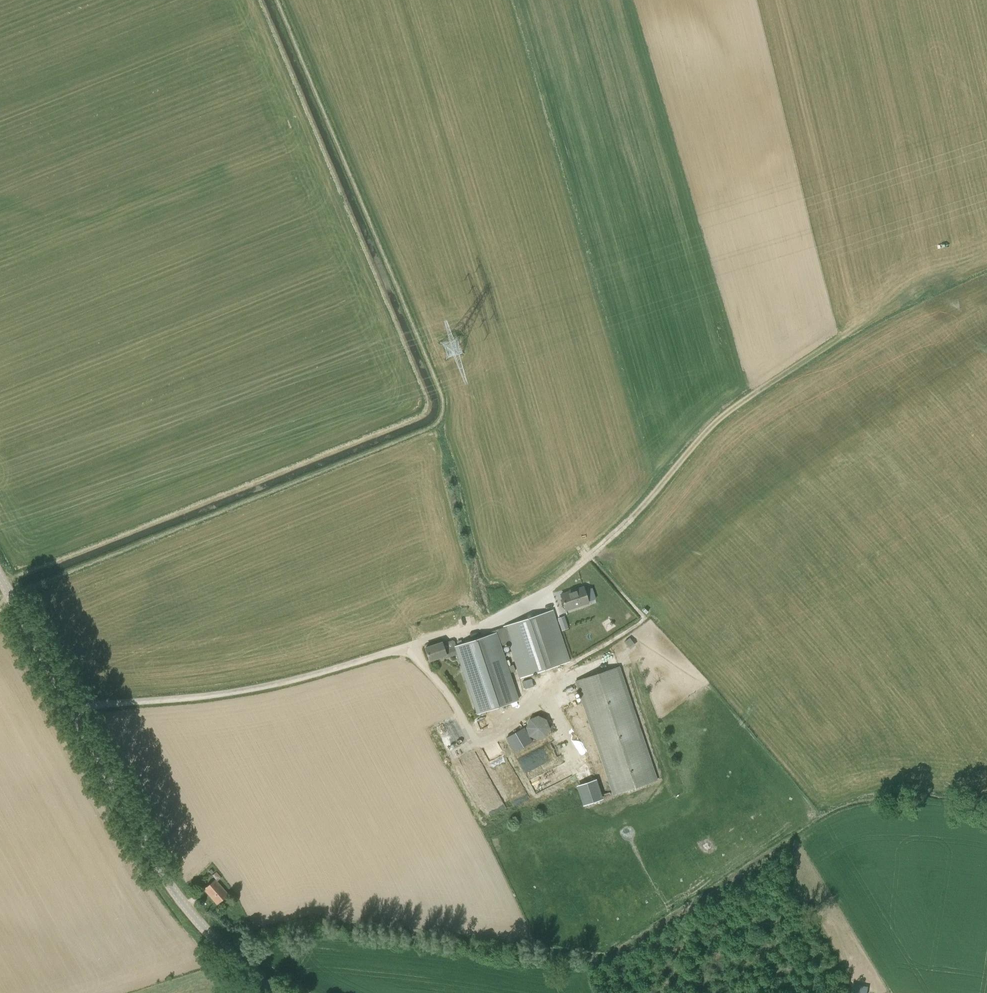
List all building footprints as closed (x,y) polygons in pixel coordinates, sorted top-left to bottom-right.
[(588,602),(583,587),(561,594),(566,610),(588,602)] [(453,645),(454,647),(444,650),(442,642),(425,648),(430,660),(445,655),(446,658),(456,654),(476,715),(520,701),(501,643),(508,641),(520,678),(570,661),(553,610),(503,626),(503,627),(483,634),(483,636),(453,645)] [(562,630),(568,628),(564,616),(558,618),(562,630)] [(658,779),(620,667),(577,681),(615,794),(658,779)] [(526,727),(525,728),(526,728),(526,729),(526,730),(526,731),(526,732),(527,733),(527,734),(528,734),(528,735),(529,736),(530,736),(530,737),(531,737),(531,738),(532,738),(533,738),(533,739),(534,739),(535,739),(536,739),(537,739),(538,739),(539,739),(540,739),(541,738),(542,738),(543,737),(544,737),(544,736),(545,736),(545,735),(546,735),(546,734),(547,733),(547,732),(548,731),(548,730),(548,729),(548,728),(548,727),(548,726),(548,725),(548,724),(547,724),(547,723),(547,722),(546,722),(546,721),(545,721),(545,720),(544,719),(543,719),(543,718),(542,718),(541,718),(541,717),(540,717),(539,717),(538,717),(537,717),(536,717),(535,717),(534,717),(533,717),(532,717),(532,718),(531,718),(530,718),(530,719),(529,719),(529,720),(528,720),(528,721),(527,721),(527,722),(527,723),(526,723),(526,724),(526,725),(526,726),(526,727)] [(594,780),(579,785),(585,804),(601,799),(594,780)] [(524,788),(509,795),(514,805),(529,798),(524,788)] [(204,889),(217,904),(227,895),(215,880),(204,889)] [(851,992),(866,992),(868,987),(853,984),(851,992)]
